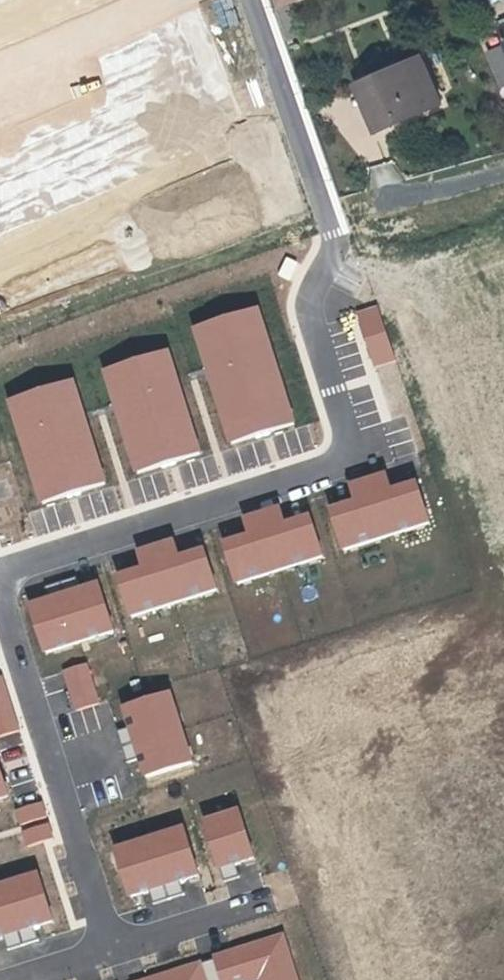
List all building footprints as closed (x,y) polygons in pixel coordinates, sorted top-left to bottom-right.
[(282,13),(311,0),(277,0),(282,13)] [(410,70),(413,75),(375,90),(389,130),(445,108),(428,63),(410,70)] [(91,230),(29,68),(0,79),(0,265),(91,230)] [(375,304),(357,310),(376,367),(394,361),(375,304)] [(256,307),(194,328),(231,438),(292,418),(256,307)] [(167,345),(105,365),(136,462),(198,442),(167,345)] [(73,383),(7,403),(36,500),(102,480),(73,383)] [(351,498),(330,505),(342,549),(428,524),(415,480),(391,487),(386,468),(346,479),(351,498)] [(243,532),(222,539),(236,581),(319,554),(306,515),(285,522),(279,503),(243,515),(243,532)] [(140,563),(112,573),(128,619),(217,588),(202,545),(176,553),(171,537),(135,549),(140,563)] [(96,578),(28,597),(44,653),(111,634),(96,578)] [(88,661),(64,669),(76,708),(100,701),(88,661)] [(0,675),(0,737),(19,731),(1,675),(0,675)] [(150,774),(194,760),(172,689),(128,703),(150,774)] [(8,796),(0,771),(0,798),(8,796)] [(41,802),(18,809),(22,824),(45,817),(41,802)] [(239,808),(205,818),(219,867),(253,858),(239,808)] [(49,823),(25,830),(30,845),(53,838),(49,823)] [(182,823),(115,846),(131,893),(198,870),(182,823)] [(0,880),(0,934),(50,917),(34,869),(0,880)] [(217,951),(226,979),(252,979),(261,977),(262,979),(298,979),(284,932),(217,951)] [(137,979),(206,979),(201,962),(137,979)]
